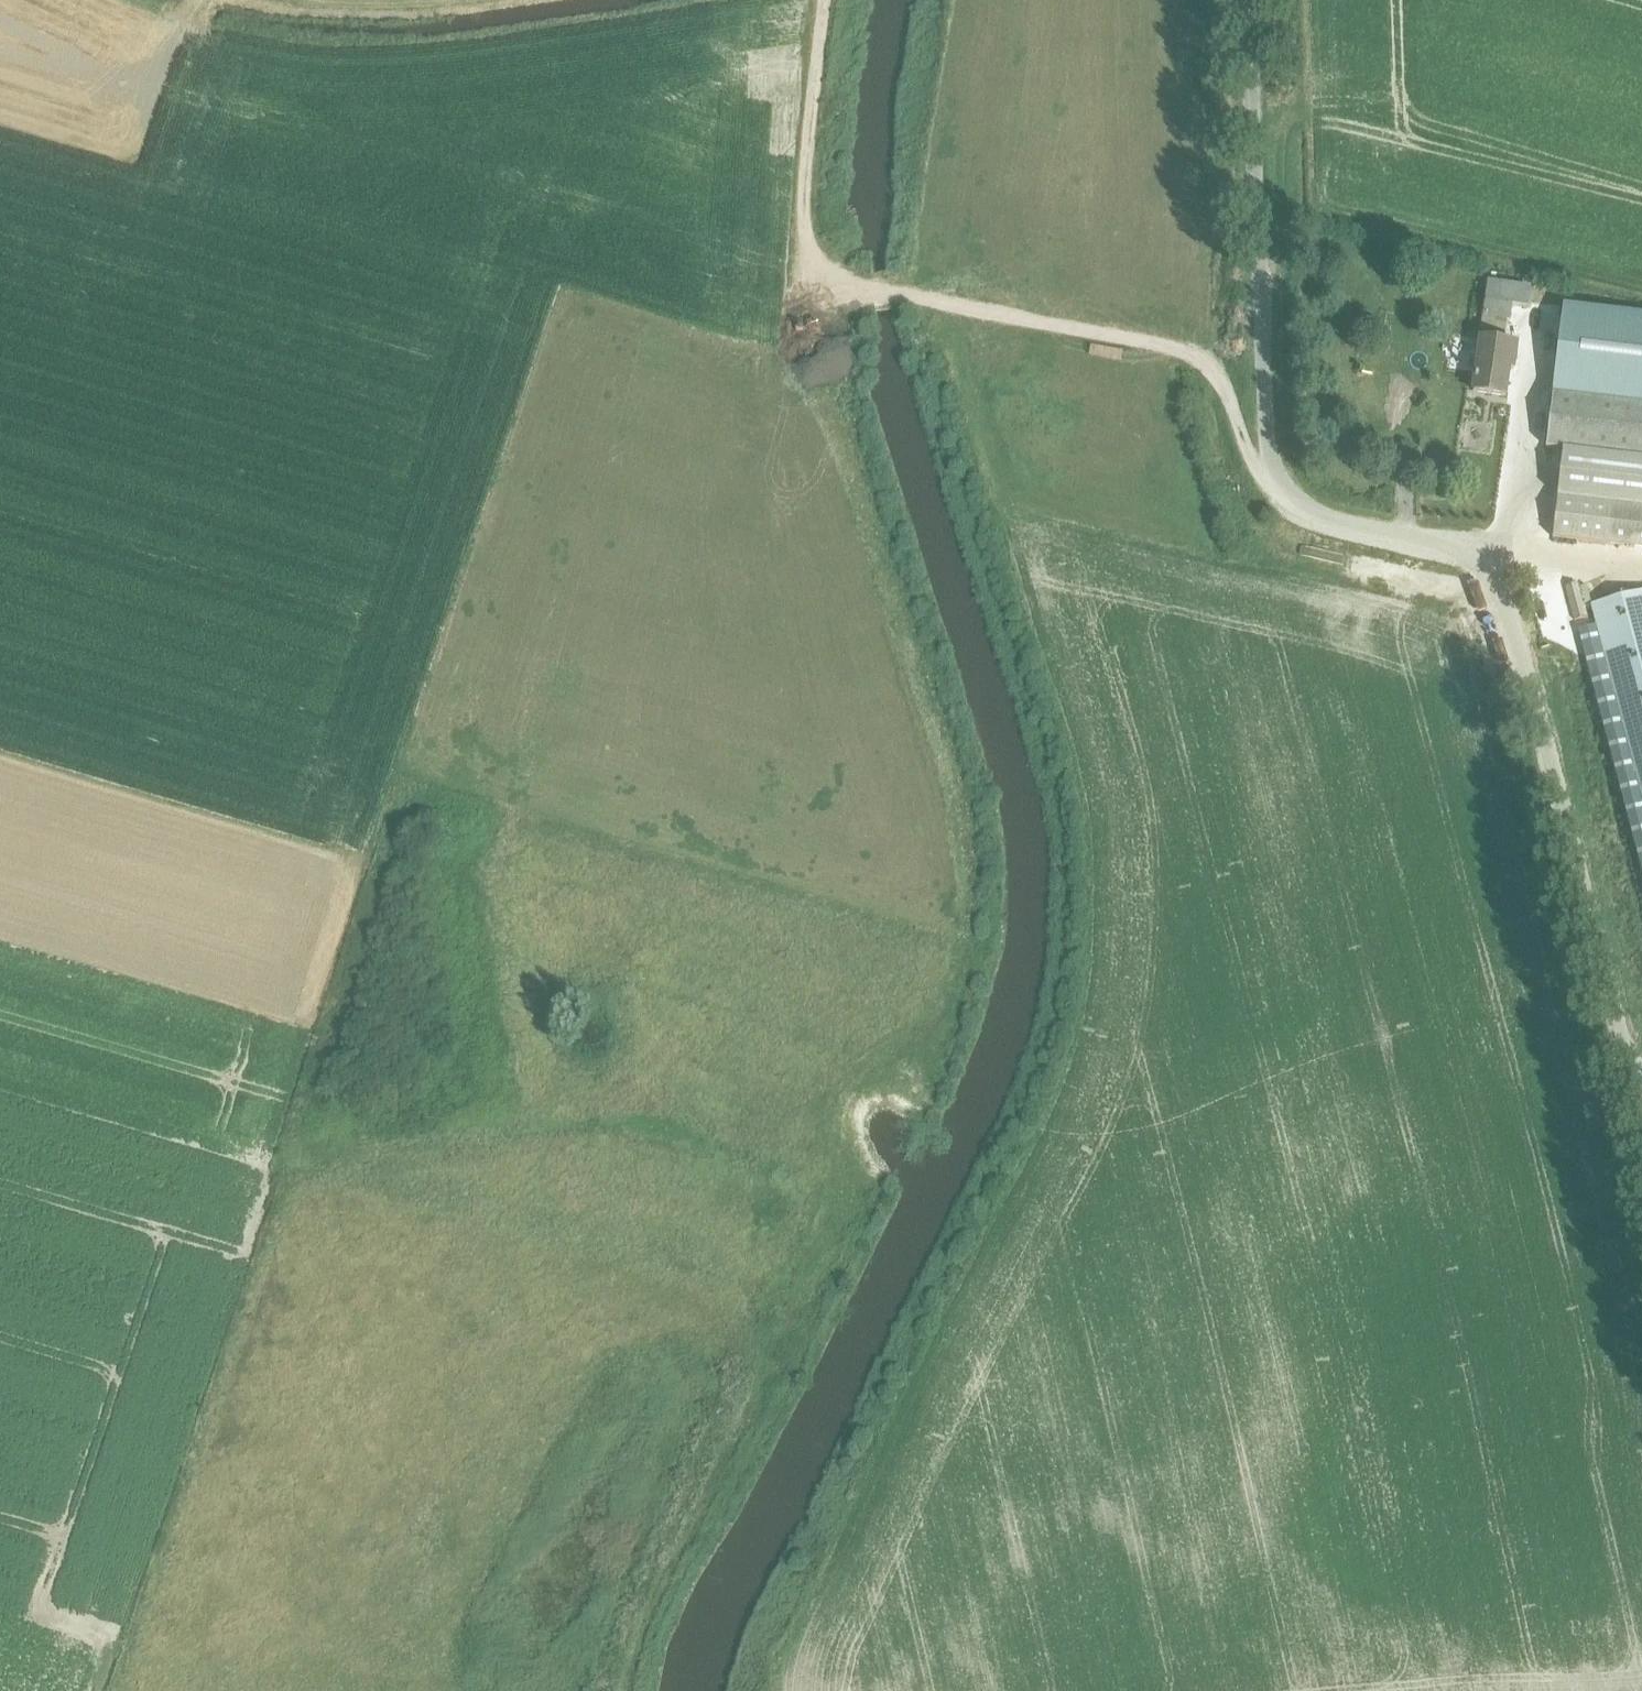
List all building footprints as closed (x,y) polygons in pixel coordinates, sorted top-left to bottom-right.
[(1318,239),(1315,256),(1326,258),(1329,241),(1318,239)] [(1488,285),(1473,392),(1505,397),(1509,369),(1513,370),(1517,344),(1503,342),(1506,321),(1509,321),(1511,306),(1526,308),(1529,291),(1488,285)] [(1572,293),(1571,301),(1582,303),(1583,295),(1572,293)] [(1546,448),(1563,450),(1641,459),(1641,316),(1563,307),(1552,394),(1546,448)] [(1563,450),(1553,538),(1606,544),(1641,549),(1641,459),(1563,450)] [(1574,621),(1586,618),(1577,585),(1565,588),(1574,621)] [(1591,605),(1641,799),(1641,591),(1591,605)] [(1578,629),(1641,870),(1641,804),(1594,625),(1578,629)]
